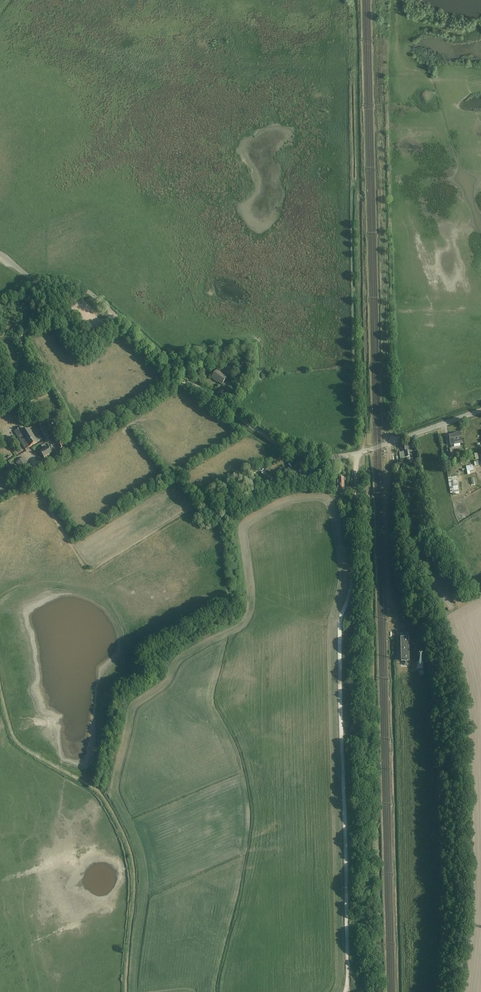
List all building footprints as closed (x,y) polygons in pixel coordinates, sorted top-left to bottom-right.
[(217,371),(214,374),(211,378),(215,381),(215,380),(222,385),(227,378),(217,371)] [(15,432),(23,446),(25,450),(42,440),(34,426),(22,434),(19,429),(15,432)] [(58,431),(53,434),(55,438),(56,437),(56,438),(54,439),(59,450),(65,447),(60,437),(58,438),(57,437),(60,435),(58,431)] [(449,436),(451,445),(462,443),(460,433),(456,434),(457,434),(449,436)] [(44,450),(41,452),(44,458),(52,453),(46,444),(44,441),(40,444),(44,450)] [(414,452),(414,448),(413,443),(404,445),(405,452),(399,453),(400,459),(411,457),(410,453),(414,452)] [(30,468),(24,458),(16,462),(24,475),(28,473),(26,470),(30,468)] [(294,465),(296,470),(303,466),(301,461),(294,465)] [(264,472),(261,476),(260,478),(270,486),(274,481),(264,472)] [(455,586),(450,576),(443,580),(448,589),(455,586)]
